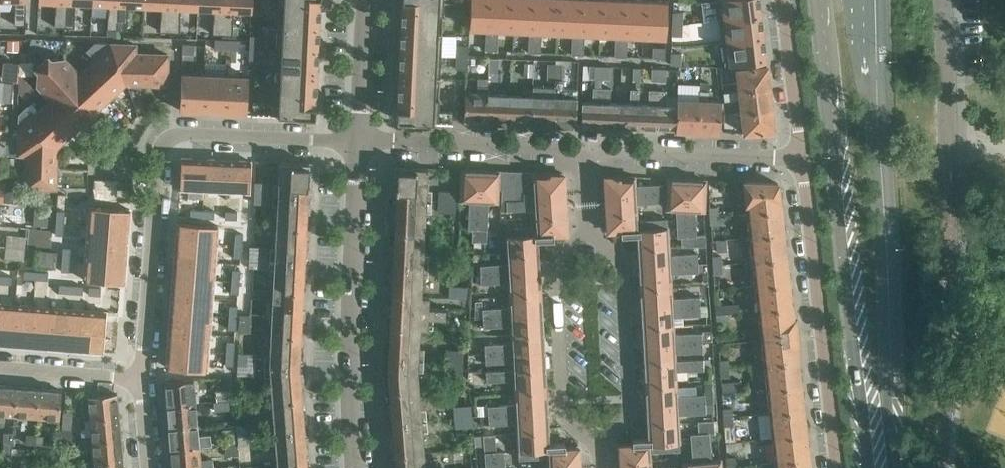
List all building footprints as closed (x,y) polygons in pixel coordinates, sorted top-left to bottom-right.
[(26,0),(15,0),(15,12),(26,12),(26,0)] [(56,1),(55,14),(65,14),(66,0),(44,0),(56,1)] [(65,14),(75,15),(76,1),(92,2),(92,0),(66,0),(65,14)] [(119,0),(92,0),(92,2),(109,3),(108,16),(118,17),(119,0)] [(145,0),(119,0),(118,17),(128,17),(128,4),(145,5),(145,0)] [(171,0),(145,0),(145,5),(161,6),(161,19),(171,19),(171,0)] [(198,0),(171,0),(171,19),(180,20),(181,6),(198,7),(198,0)] [(224,0),(198,0),(198,7),(214,8),(213,21),(223,22),(224,0)] [(223,22),(233,22),(234,9),(251,10),(252,0),(224,0),(223,22)] [(402,11),(443,13),(444,2),(449,3),(449,0),(402,0),(402,11)] [(469,28),(485,29),(491,29),(493,0),(470,0),(469,28)] [(491,29),(498,29),(513,30),(514,0),(493,0),(491,29)] [(513,30),(528,31),(535,31),(536,0),(514,0),(513,30)] [(535,31),(541,32),(556,32),(558,0),(536,0),(535,31)] [(556,32),(572,33),(578,33),(579,0),(558,0),(556,32)] [(578,33),(584,34),(599,34),(601,0),(579,0),(578,33)] [(599,34),(615,35),(621,35),(623,0),(601,0),(599,34)] [(621,35),(627,36),(642,36),(644,0),(623,0),(621,35)] [(657,0),(644,0),(642,36),(665,37),(667,0),(657,0)] [(759,0),(716,0),(719,21),(761,15),(759,0)] [(320,7),(278,5),(277,27),(319,29),(320,7)] [(443,13),(402,11),(400,32),(442,34),(443,13)] [(15,24),(26,24),(26,12),(15,12),(15,24)] [(682,25),(682,14),(672,13),(672,25),(682,25)] [(55,14),(54,26),(65,26),(65,14),(55,14)] [(65,26),(74,27),(75,15),(65,14),(65,26)] [(763,37),(761,15),(719,21),(722,42),(763,37)] [(108,16),(107,29),(117,29),(118,17),(108,16)] [(117,29),(127,30),(128,17),(118,17),(117,29)] [(161,19),(160,31),(170,32),(171,19),(161,19)] [(170,32),(180,32),(180,20),(171,19),(170,32)] [(223,22),(213,21),(213,34),(223,34),(223,22)] [(223,34),(233,35),(233,22),(223,22),(223,34)] [(672,25),(671,37),(681,38),(682,25),(672,25)] [(276,48),(318,50),(319,29),(277,27),(276,48)] [(485,29),(485,39),(497,40),(498,29),(491,29),(485,29)] [(528,31),(528,41),(540,42),(541,32),(535,31),(528,31)] [(442,34),(400,32),(399,54),(441,56),(442,34)] [(572,33),(571,43),(583,44),(584,34),(578,33),(572,33)] [(260,36),(250,35),(250,47),(260,47),(260,36)] [(615,35),(614,45),(627,46),(627,36),(621,35),(615,35)] [(766,59),(763,37),(722,42),(725,65),(766,59)] [(227,40),(215,39),(215,49),(227,50),(227,40)] [(497,40),(485,39),(484,50),(497,50),(497,40)] [(239,40),(227,40),(227,50),(239,50),(239,40)] [(527,52),(540,52),(540,42),(528,41),(527,52)] [(95,58),(121,86),(125,83),(134,83),(135,53),(136,44),(96,42),(87,50),(95,58)] [(583,44),(571,43),(571,54),(583,54),(583,44)] [(195,45),(183,44),(182,54),(194,55),(195,45)] [(467,45),(457,45),(457,57),(467,57),(467,45)] [(627,46),(614,45),(614,56),(626,56),(627,46)] [(249,59),(259,60),(260,47),(250,47),(249,59)] [(275,70),(317,72),(318,50),(276,48),(275,70)] [(665,48),(652,48),(652,58),(664,58),(665,48)] [(680,52),(670,52),(670,64),(680,65),(680,52)] [(135,53),(134,83),(150,84),(152,53),(135,53)] [(152,53),(150,84),(167,84),(168,54),(152,53)] [(441,56),(399,54),(398,75),(440,77),(441,56)] [(42,62),(92,114),(106,101),(79,73),(66,60),(51,59),(48,56),(42,62)] [(488,78),(498,78),(498,57),(488,56),(488,78)] [(457,57),(456,69),(466,69),(467,57),(457,57)] [(79,73),(106,101),(121,86),(95,58),(79,73)] [(3,59),(2,75),(14,76),(14,73),(18,74),(19,61),(3,59)] [(51,100),(77,128),(92,114),(42,62),(36,68),(39,71),(38,86),(51,100)] [(524,62),(523,77),(533,77),(534,62),(524,62)] [(547,79),(555,79),(556,64),(548,63),(547,79)] [(554,96),(552,124),(576,125),(577,88),(564,88),(565,64),(556,64),(555,79),(554,96)] [(596,77),(602,78),(603,66),(584,65),(583,74),(596,75),(596,77)] [(603,66),(602,78),(610,78),(610,66),(603,66)] [(722,84),(723,93),(770,88),(767,66),(737,69),(738,82),(722,84)] [(317,72),(275,70),(274,91),(316,93),(317,72)] [(204,74),(181,73),(180,110),(202,111),(204,74)] [(202,111),(224,112),(226,75),(204,74),(202,111)] [(247,113),(248,76),(226,75),(224,112),(247,113)] [(440,77),(398,75),(397,97),(439,99),(440,77)] [(13,102),(14,82),(0,80),(0,101),(13,102)] [(740,98),(742,111),(742,112),(772,109),(770,88),(723,93),(724,100),(740,98)] [(531,124),(533,95),(533,90),(522,89),(521,95),(510,94),(509,123),(531,124)] [(581,125),(600,126),(602,90),(593,90),(592,102),(582,101),(581,125)] [(600,126),(619,127),(620,103),(610,103),(611,91),(602,90),(600,126)] [(268,114),(315,116),(316,93),(274,91),(274,102),(268,102),(268,114)] [(464,121),(487,122),(488,93),(465,92),(464,121)] [(619,127),(638,128),(639,104),(640,92),(631,92),(630,103),(620,103),(619,127)] [(639,104),(638,128),(657,129),(658,93),(650,92),(649,104),(639,104)] [(487,122),(509,123),(510,94),(488,93),(487,122)] [(658,93),(657,129),(675,130),(676,105),(666,105),(667,93),(658,93)] [(531,124),(552,124),(554,96),(533,95),(531,124)] [(439,99),(397,97),(396,120),(444,122),(445,110),(439,109),(439,99)] [(676,130),(697,130),(699,100),(677,99),(676,130)] [(23,110),(57,147),(77,128),(51,100),(35,115),(27,107),(23,110)] [(699,100),(697,130),(720,131),(721,101),(699,100)] [(261,101),(253,101),(253,113),(260,113),(261,101)] [(260,113),(268,114),(268,102),(261,101),(260,113)] [(742,112),(742,111),(724,113),(724,121),(742,119),(744,133),(775,131),(772,109),(742,112)] [(15,153),(27,154),(57,155),(57,147),(23,110),(19,114),(18,146),(16,146),(15,153)] [(453,110),(445,110),(444,122),(452,122),(453,110)] [(15,153),(16,146),(0,144),(0,155),(5,155),(5,156),(15,156),(15,153)] [(16,161),(15,170),(57,171),(57,155),(27,154),(27,162),(16,161)] [(182,157),(180,188),(203,189),(204,157),(182,157)] [(204,157),(203,189),(226,191),(227,159),(204,157)] [(227,159),(226,191),(249,192),(251,160),(227,159)] [(280,161),(278,194),(308,196),(308,187),(312,187),(313,163),(280,161)] [(397,191),(396,199),(426,200),(428,167),(394,166),(393,191),(397,191)] [(473,227),(476,227),(478,227),(480,170),(462,169),(461,200),(470,200),(469,227),(473,227)] [(57,171),(15,170),(15,185),(26,186),(56,187),(57,171)] [(480,170),(478,227),(487,227),(489,201),(498,201),(499,171),(480,170)] [(512,187),(513,191),(535,191),(534,172),(503,171),(502,188),(512,187)] [(513,191),(513,199),(565,198),(564,173),(534,172),(535,191),(513,191)] [(604,175),(605,196),(663,192),(664,184),(635,185),(634,176),(604,175)] [(118,196),(119,177),(97,177),(96,195),(118,196)] [(685,209),(687,179),(668,178),(667,208),(676,209),(678,237),(681,237),(687,236),(685,209)] [(705,180),(687,179),(685,209),(687,236),(696,236),(696,235),(695,210),(704,210),(705,180)] [(256,185),(256,193),(271,194),(272,182),(256,181),(256,185)] [(744,181),(747,212),(781,208),(780,197),(782,194),(781,188),(778,186),(778,182),(744,181)] [(502,199),(513,199),(513,191),(512,187),(502,188),(502,199)] [(605,196),(606,213),(637,211),(636,203),(663,201),(663,192),(605,196)] [(271,194),(256,193),(256,202),(271,203),(271,194)] [(278,194),(276,226),(306,228),(307,213),(310,214),(311,209),(310,204),(307,203),(308,196),(278,194)] [(535,208),(535,216),(566,215),(565,198),(513,199),(502,199),(501,209),(507,209),(535,208)] [(396,217),(395,231),(425,232),(426,200),(396,199),(396,207),(393,207),(392,212),(393,217),(396,217)] [(456,202),(444,201),(443,209),(455,210),(456,202)] [(90,205),(88,224),(129,227),(131,208),(90,205)] [(35,207),(34,223),(48,224),(49,208),(35,207)] [(709,207),(710,216),(719,215),(718,207),(709,207)] [(747,212),(750,236),(784,233),(783,230),(786,227),(785,221),(782,219),(781,208),(747,212)] [(65,210),(64,222),(73,222),(74,210),(65,210)] [(637,211),(606,213),(607,231),(621,230),(621,235),(630,234),(629,229),(668,227),(668,218),(637,220),(637,211)] [(536,225),(506,226),(506,227),(506,236),(545,233),(545,238),(553,238),(553,234),(567,233),(566,215),(535,216),(536,225)] [(719,215),(710,216),(710,224),(719,224),(719,215)] [(176,221),(175,239),(217,243),(218,224),(176,221)] [(64,222),(64,234),(72,234),(73,222),(64,222)] [(88,224),(87,242),(128,245),(129,227),(88,224)] [(276,226),(274,258),(304,260),(305,252),(308,252),(309,247),(309,242),(305,242),(306,228),(276,226)] [(487,240),(487,227),(478,227),(476,227),(473,227),(472,239),(475,240),(487,240)] [(669,247),(668,227),(629,229),(630,234),(637,234),(638,248),(669,247)] [(29,241),(49,243),(49,232),(30,231),(29,241)] [(394,255),(393,263),(423,264),(425,232),(395,231),(394,245),(391,245),(390,250),(391,255),(394,255)] [(235,232),(234,244),(242,245),(243,233),(235,232)] [(506,236),(508,255),(538,254),(537,238),(545,238),(545,233),(506,236)] [(750,236),(753,261),(786,257),(785,246),(787,244),(787,238),(784,235),(784,233),(750,236)] [(26,237),(13,235),(13,244),(25,245),(26,237)] [(705,235),(696,235),(696,236),(687,236),(687,246),(706,246),(705,235)] [(175,239),(174,257),(215,260),(217,243),(175,239)] [(486,252),(487,240),(475,240),(475,251),(486,252)] [(87,242),(86,260),(127,263),(128,245),(87,242)] [(13,248),(13,258),(24,259),(25,245),(13,244),(13,248)] [(234,244),(233,256),(241,257),(242,245),(234,244)] [(63,246),(62,258),(70,259),(71,247),(63,246)] [(249,246),(249,257),(268,258),(268,246),(249,246)] [(638,248),(639,265),(698,262),(697,253),(669,254),(669,247),(638,248)] [(35,266),(56,268),(57,252),(36,250),(35,266)] [(480,264),(480,274),(539,271),(538,254),(508,255),(508,263),(480,264)] [(452,255),(451,265),(467,266),(468,257),(452,255)] [(713,256),(713,265),(722,264),(721,256),(713,256)] [(174,257),(172,275),(214,279),(215,260),(174,257)] [(268,258),(249,257),(248,266),(267,266),(268,258)] [(753,261),(756,285),(789,281),(789,279),(791,276),(790,270),(788,268),(786,257),(753,261)] [(62,258),(61,270),(69,271),(70,259),(62,258)] [(274,258),(273,289),(303,291),(304,277),(307,277),(308,272),(307,268),(304,268),(304,260),(274,258)] [(86,260),(84,279),(125,281),(127,263),(86,260)] [(698,262),(639,265),(640,287),(671,285),(670,273),(698,272),(698,262)] [(392,281),(391,293),(422,296),(423,264),(393,263),(393,271),(390,271),(389,276),(389,281),(392,281)] [(722,264),(713,265),(714,273),(722,273),(722,264)] [(467,266),(451,265),(450,274),(466,276),(467,266)] [(232,268),(231,280),(239,280),(240,268),(232,268)] [(509,282),(510,291),(540,289),(539,271),(480,274),(481,283),(509,282)] [(0,274),(0,282),(11,283),(12,275),(0,274)] [(172,275),(171,293),(212,296),(214,279),(172,275)] [(231,280),(230,292),(238,292),(239,280),(231,280)] [(756,285),(758,309),(792,306),(791,295),(793,292),(792,286),(789,284),(789,281),(756,285)] [(60,283),(59,291),(71,292),(72,284),(60,283)] [(72,284),(71,292),(83,293),(83,285),(72,284)] [(470,285),(459,285),(459,298),(469,299),(470,285)] [(671,285),(640,287),(641,308),(700,305),(700,296),(672,298),(671,285)] [(90,286),(89,293),(101,294),(101,287),(90,286)] [(273,289),(272,299),(302,301),(303,291),(273,289)] [(171,293),(169,311),(211,314),(212,296),(171,293)] [(391,293),(391,304),(428,307),(429,296),(422,296),(391,293)] [(482,308),(483,318),(541,314),(540,295),(510,297),(511,307),(482,308)] [(272,299),(270,333),(300,334),(301,320),(303,320),(304,316),(304,310),(302,310),(302,301),(272,299)] [(13,345),(16,303),(0,302),(0,344),(13,345)] [(16,303),(13,345),(30,346),(34,304),(16,303)] [(34,304),(30,346),(49,348),(52,306),(34,304)] [(229,304),(229,316),(237,316),(237,305),(229,304)] [(390,315),(390,327),(420,329),(420,327),(428,328),(428,317),(445,317),(445,316),(445,308),(428,307),(391,304),(390,306),(389,306),(387,311),(388,315),(390,315)] [(716,305),(716,314),(725,313),(725,314),(738,312),(737,304),(725,305),(716,305)] [(641,308),(642,327),(673,325),(673,316),(707,315),(707,305),(700,305),(641,308)] [(52,306),(49,348),(67,349),(70,307),(52,306)] [(758,309),(761,334),(795,331),(794,328),(797,328),(796,316),(793,316),(792,306),(758,309)] [(70,307),(67,349),(85,350),(88,309),(70,307)] [(88,309),(85,350),(103,352),(106,310),(88,309)] [(169,311),(168,329),(210,332),(211,314),(169,311)] [(240,331),(250,331),(252,313),(241,312),(240,331)] [(725,313),(716,314),(717,323),(726,322),(725,314),(725,313)] [(511,325),(512,334),(542,332),(541,314),(483,318),(474,318),(474,327),(511,325)] [(229,316),(228,328),(236,329),(237,316),(229,316)] [(642,327),(643,345),(702,342),(702,332),(674,334),(673,325),(642,327)] [(389,349),(389,357),(418,358),(420,329),(390,327),(389,339),(386,339),(386,344),(386,349),(389,349)] [(168,329),(167,347),(208,350),(210,332),(168,329)] [(761,336),(762,339),(795,335),(795,333),(795,331),(761,334),(761,336)] [(475,354),(544,350),(542,332),(512,334),(512,343),(468,345),(468,354),(475,354)] [(270,333),(269,366),(299,367),(299,358),(302,359),(303,354),(303,349),(300,348),(300,334),(270,333)] [(762,343),(764,363),(798,360),(797,349),(799,349),(798,337),(795,338),(795,335),(762,339),(745,341),(745,345),(762,343)] [(227,340),(226,352),(234,352),(235,340),(227,340)] [(643,345),(644,362),(675,361),(675,353),(703,351),(702,342),(643,345)] [(167,347),(165,366),(207,369),(208,350),(167,347)] [(514,362),(514,369),(545,368),(544,350),(475,354),(476,359),(486,358),(486,363),(514,362)] [(226,352),(225,364),(233,364),(234,352),(226,352)] [(451,353),(451,361),(463,361),(463,354),(451,353)] [(238,354),(238,365),(255,366),(255,354),(238,354)] [(388,375),(390,389),(419,387),(418,371),(418,358),(389,357),(389,365),(386,364),(386,369),(386,374),(388,375)] [(675,361),(644,362),(645,381),(645,384),(676,383),(676,380),(676,371),(710,369),(710,359),(675,361)] [(720,360),(720,369),(729,367),(729,359),(720,360)] [(764,363),(767,388),(801,384),(800,382),(803,379),(802,373),(799,370),(798,360),(764,363)] [(463,361),(451,361),(451,368),(462,369),(463,361)] [(255,366),(238,365),(238,374),(255,374),(255,366)] [(269,366),(272,400),(301,398),(300,384),(303,383),(304,378),(302,374),(299,374),(299,367),(269,366)] [(729,367),(720,369),(721,377),(730,376),(729,367)] [(515,379),(515,389),(546,387),(545,368),(514,369),(486,371),(478,372),(478,382),(515,379)] [(165,382),(167,404),(195,402),(194,379),(165,382)] [(742,381),(721,383),(722,393),(742,391),(742,381)] [(64,385),(0,382),(0,414),(63,416),(64,385)] [(645,384),(647,407),(705,403),(705,402),(705,393),(677,395),(676,386),(676,383),(645,384)] [(767,388),(770,412),(803,409),(802,397),(804,395),(804,389),(801,387),(801,384),(767,388)] [(216,386),(217,400),(228,399),(228,393),(228,385),(216,386)] [(391,414),(392,422),(422,420),(419,387),(390,389),(391,404),(388,405),(387,410),(389,414),(391,414)] [(90,393),(96,467),(127,467),(121,390),(90,393)] [(477,416),(481,415),(489,415),(547,412),(546,393),(515,395),(516,404),(476,406),(477,416)] [(273,417),(274,432),(304,430),(303,422),(306,421),(307,417),(306,412),(302,412),(301,398),(272,400),(273,417)] [(228,399),(217,400),(217,408),(229,407),(228,399)] [(167,404),(168,426),(197,424),(195,402),(167,404)] [(647,407),(647,424),(678,422),(678,414),(691,413),(706,413),(713,412),(713,402),(705,402),(705,403),(647,407)] [(459,409),(459,418),(471,417),(470,408),(459,409)] [(723,408),(724,417),(733,416),(732,408),(723,408)] [(770,412),(773,437),(806,433),(806,431),(808,428),(808,422),(805,419),(803,409),(770,412)] [(517,423),(518,431),(548,429),(547,412),(489,415),(481,415),(481,425),(517,423)] [(733,416),(724,417),(725,442),(734,441),(733,416)] [(471,417),(459,418),(460,427),(471,426),(471,417)] [(393,440),(395,454),(424,452),(422,420),(392,422),(393,430),(390,430),(389,435),(391,440),(393,440)] [(714,420),(698,421),(699,433),(700,433),(709,433),(715,433),(714,420)] [(619,444),(619,445),(679,442),(678,422),(647,424),(648,438),(632,439),(632,443),(619,444)] [(237,425),(238,435),(255,433),(254,423),(237,425)] [(168,426),(170,449),(199,446),(211,445),(210,435),(198,436),(197,424),(168,426)] [(224,444),(226,444),(236,443),(235,429),(223,430),(224,444)] [(518,431),(519,451),(557,448),(556,443),(549,443),(548,429),(518,431)] [(274,432),(277,464),(306,462),(305,447),(308,447),(309,442),(307,437),(304,438),(304,430),(274,432)] [(255,433),(238,435),(240,445),(256,443),(255,433)] [(699,433),(691,434),(693,462),(684,463),(684,467),(703,467),(700,433),(699,433)] [(709,433),(700,433),(703,467),(721,467),(721,460),(712,460),(709,433)] [(773,437),(775,461),(809,457),(808,447),(810,444),(809,438),(806,435),(806,433),(773,437)] [(484,446),(485,452),(494,451),(497,451),(495,434),(493,435),(483,435),(484,446)] [(483,435),(474,436),(475,447),(484,446),(483,435)] [(549,465),(580,463),(579,446),(565,447),(565,442),(556,443),(557,448),(519,451),(519,459),(549,457),(549,465)] [(619,445),(620,461),(651,460),(650,452),(671,451),(672,459),(679,458),(679,451),(680,451),(679,442),(619,445)] [(236,443),(226,444),(227,456),(237,455),(236,443)] [(457,445),(459,467),(469,467),(467,444),(457,445)] [(172,467),(201,467),(213,467),(212,458),(200,459),(199,446),(170,449),(172,467)] [(497,451),(494,451),(495,467),(505,467),(504,450),(497,451)] [(494,451),(485,452),(486,467),(495,467),(494,451)] [(424,452),(395,454),(396,467),(426,467),(424,452)] [(727,458),(727,466),(736,465),(736,457),(727,458)] [(775,461),(776,467),(810,467),(809,457),(775,461)] [(679,467),(680,467),(679,458),(672,459),(672,467),(663,467),(679,467)] [(620,467),(651,467),(651,460),(620,461),(620,467)]
